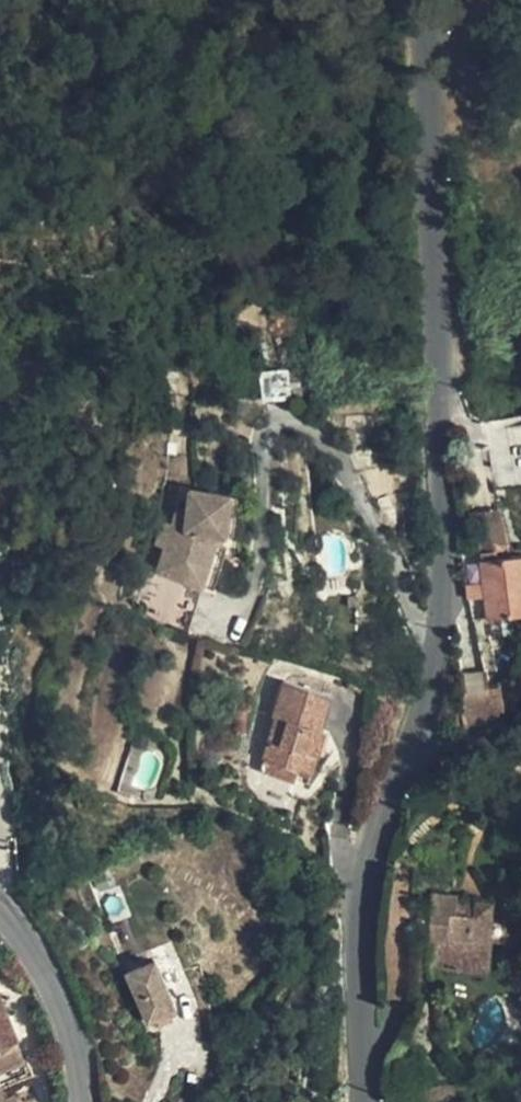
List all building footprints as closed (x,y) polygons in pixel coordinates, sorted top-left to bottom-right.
[(166,549),(159,572),(162,572),(148,618),(188,635),(203,586),(215,590),(228,546),(216,543),(219,533),(227,533),(231,494),(191,489),(189,506),(177,513),(173,525),(166,549)] [(239,496),(231,494),(227,533),(235,534),(239,496)] [(482,560),(511,556),(502,508),(469,513),(477,551),(481,554),(482,560)] [(173,525),(163,521),(156,545),(166,549),(173,525)] [(482,560),(481,554),(477,551),(462,553),(465,578),(466,583),(467,583),(484,581),(486,595),(489,617),(512,614),(520,613),(520,555),(511,556),(482,560)] [(486,595),(484,581),(467,583),(469,598),(486,595)] [(512,614),(489,617),(491,637),(514,634),(512,614)] [(488,671),(461,676),(463,726),(485,718),(493,715),(500,710),(505,706),(500,685),(489,687),(488,671)] [(323,693),(284,682),(274,717),(276,718),(264,759),(299,769),(313,773),(318,754),(324,733),(325,731),(321,730),(326,712),(318,710),(323,693)] [(331,695),(323,693),(318,710),(326,712),(331,695)] [(330,735),(324,733),(318,754),(324,756),(330,735)] [(299,769),(264,759),(260,772),(295,783),(299,769)] [(457,896),(430,893),(430,940),(448,941),(452,942),(449,971),(488,974),(490,942),(504,943),(505,921),(492,919),(493,904),(457,902),(457,896)] [(176,1009),(155,961),(127,974),(149,1021),(155,1019),(169,1012),(176,1009)] [(34,1076),(18,1041),(19,1040),(0,996),(0,1091),(34,1076)] [(173,1020),(169,1012),(155,1019),(158,1027),(173,1020)] [(13,1096),(4,1100),(0,1092),(0,1101),(15,1101),(13,1096)]
